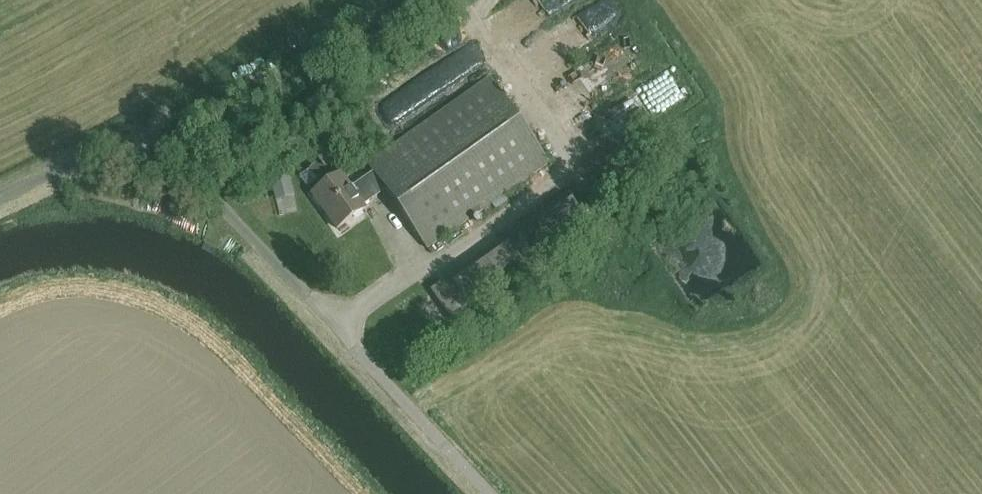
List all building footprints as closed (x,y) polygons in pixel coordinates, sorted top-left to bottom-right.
[(614,14),(604,0),(579,0),(509,49),(527,75),(614,14)] [(569,0),(519,0),(531,21),(569,0)] [(543,99),(561,120),(637,56),(619,35),(543,99)] [(366,208),(364,206),(385,192),(426,251),(550,163),(488,77),(365,163),(371,172),(351,187),(341,173),(311,195),(336,230),(366,208)] [(642,112),(678,96),(669,77),(633,93),(642,112)] [(406,84),(375,112),(394,132),(424,104),(406,84)] [(269,178),(274,200),(294,196),(289,174),(269,178)] [(566,192),(447,277),(430,289),(454,323),(472,311),(591,227),(566,192)] [(188,235),(190,218),(176,216),(174,233),(188,235)]
